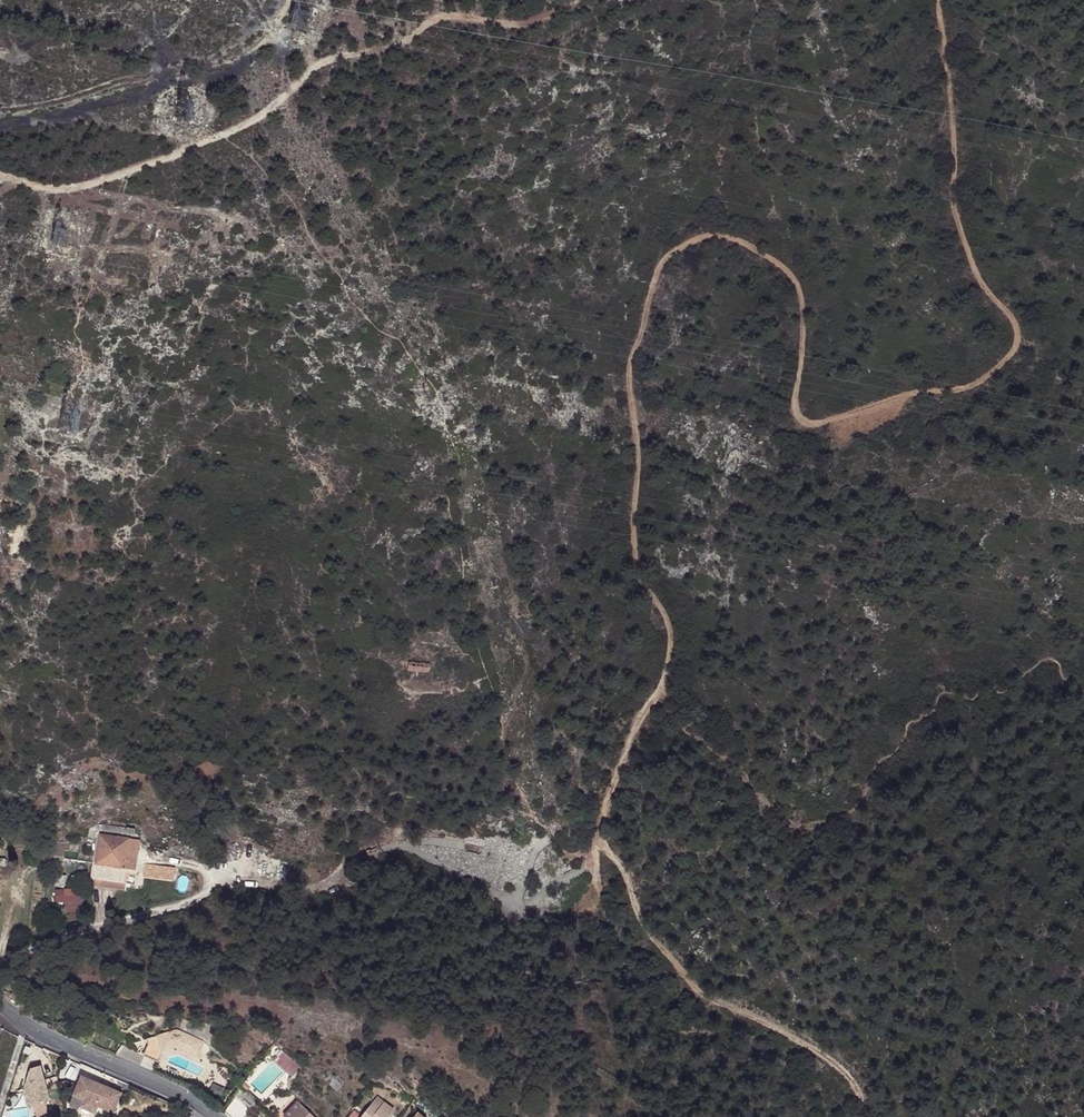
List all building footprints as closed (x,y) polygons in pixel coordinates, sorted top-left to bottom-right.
[(425,663),(409,663),(408,671),(427,671),(428,671),(429,669),(430,668),(429,667),(429,666),(428,665),(428,664),(427,663),(425,663)] [(97,829),(90,828),(88,836),(95,837),(97,829)] [(101,836),(95,876),(99,876),(98,883),(126,888),(129,868),(135,869),(138,841),(101,836)] [(234,845),(225,847),(228,860),(237,858),(234,845)] [(176,868),(137,862),(136,870),(145,872),(144,875),(172,879),(173,879),(174,879),(174,878),(175,877),(176,868)] [(66,876),(52,874),(50,886),(65,887),(66,876)] [(81,901),(65,902),(66,912),(82,911),(81,901)] [(178,1030),(150,1038),(153,1044),(149,1045),(144,1056),(159,1062),(163,1052),(176,1048),(198,1057),(201,1051),(205,1042),(178,1030)] [(301,1068),(283,1051),(275,1059),(293,1075),(301,1068)] [(49,1102),(43,1065),(23,1068),(28,1105),(49,1102)] [(120,1094),(80,1077),(72,1096),(82,1101),(79,1108),(99,1116),(102,1109),(112,1113),(120,1094)] [(332,1085),(328,1090),(335,1095),(339,1090),(332,1085)] [(226,1113),(231,1116),(246,1116),(252,1109),(238,1097),(226,1113)] [(375,1101),(363,1116),(389,1116),(392,1114),(389,1112),(392,1107),(383,1100),(380,1105),(375,1101)] [(301,1113),(293,1106),(284,1116),(282,1114),(279,1116),(305,1116),(301,1113)]
